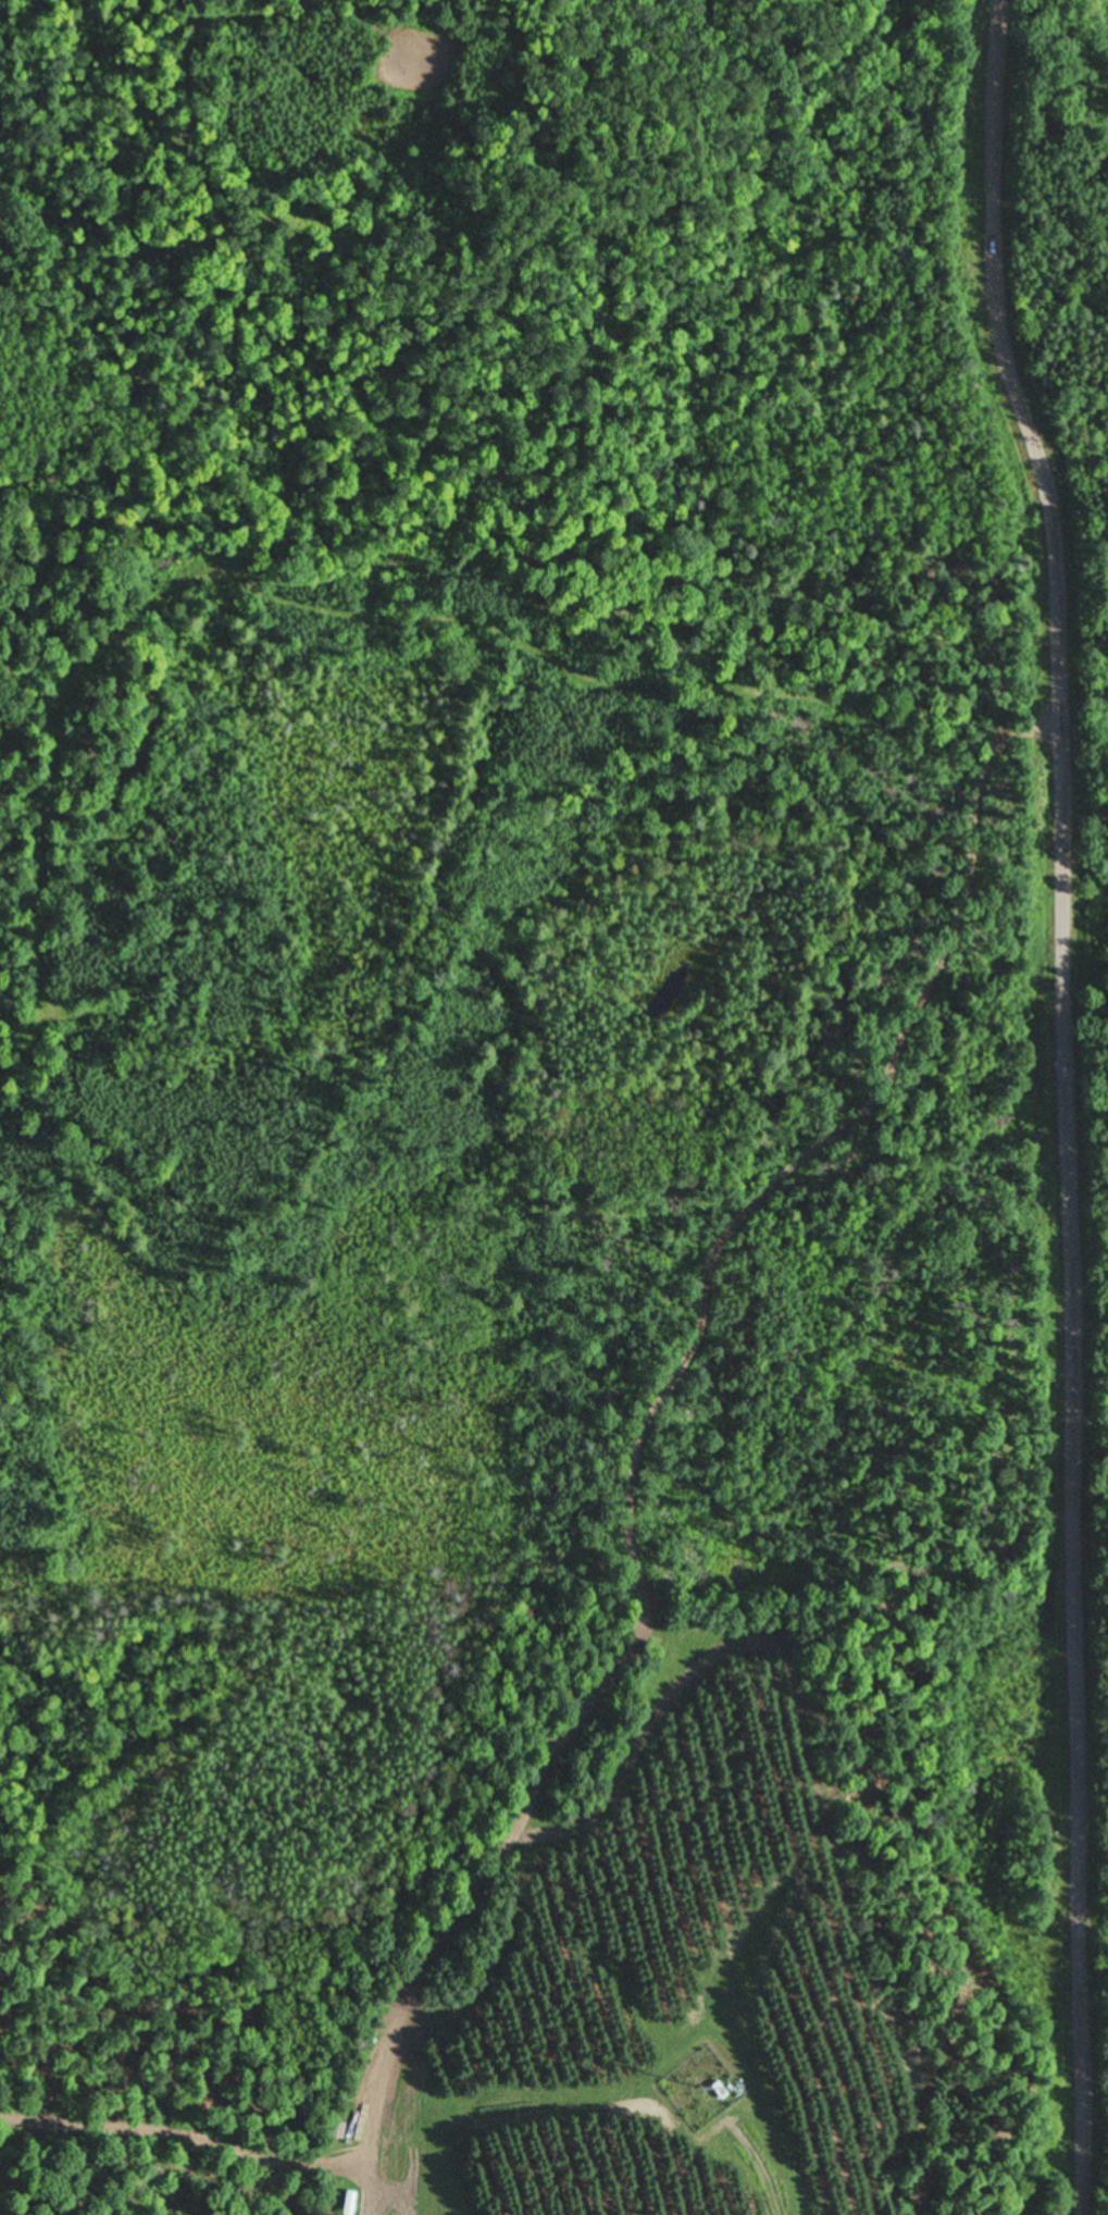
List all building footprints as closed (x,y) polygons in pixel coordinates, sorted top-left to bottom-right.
[(344,2124),(333,2121),(328,2138),(340,2141),(344,2124)]
